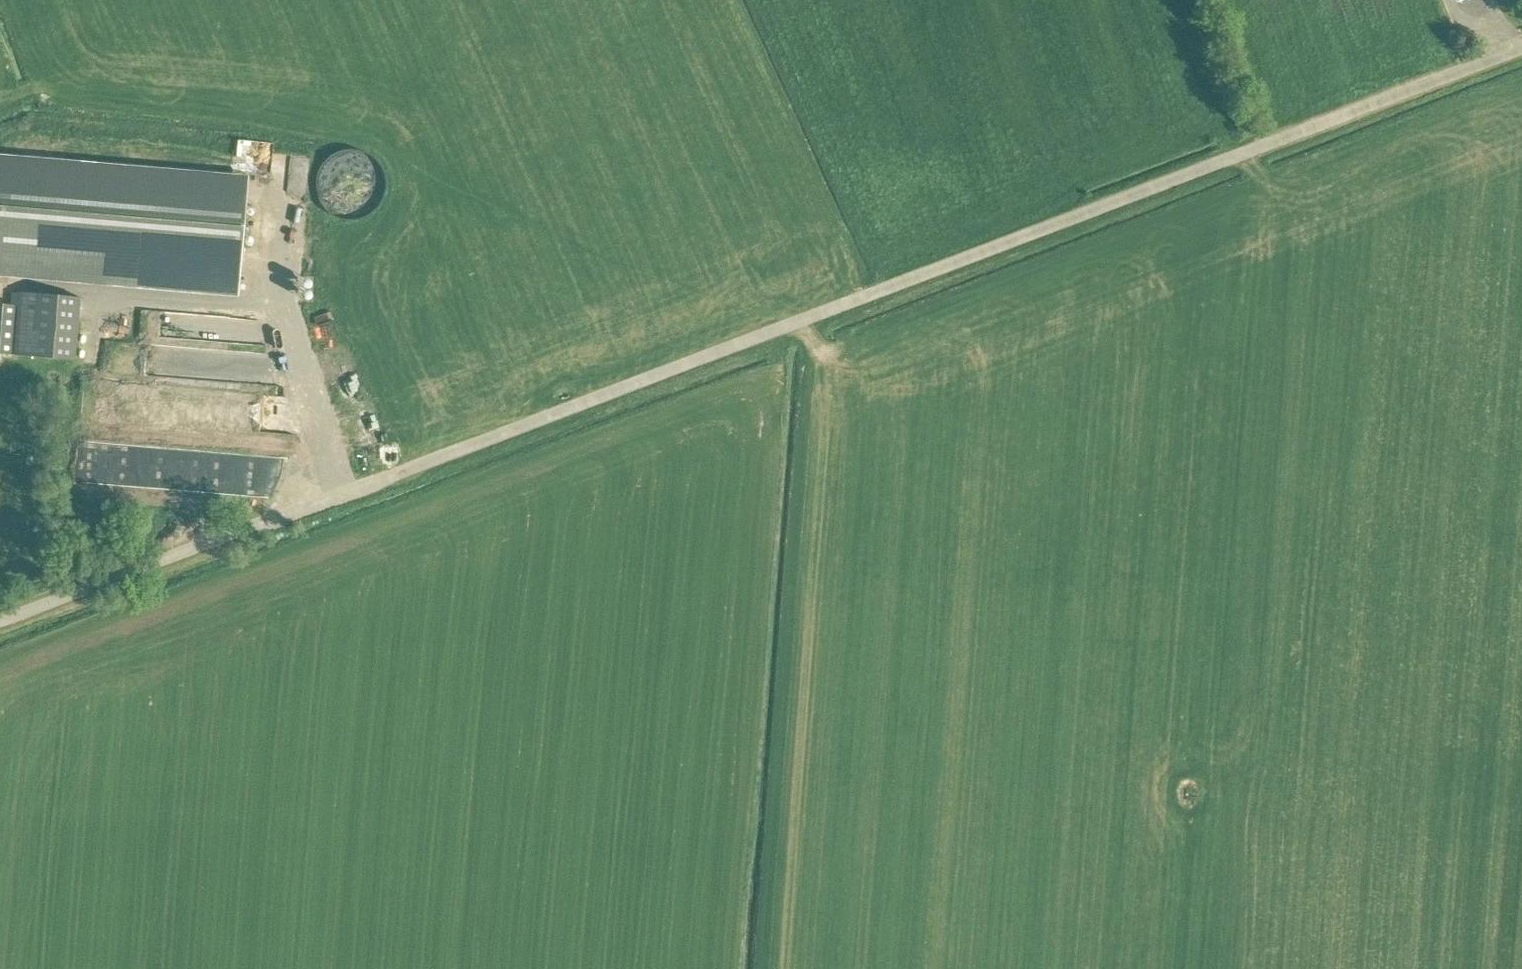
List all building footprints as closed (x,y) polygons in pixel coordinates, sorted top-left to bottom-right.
[(326,202),(380,199),(378,151),(323,154),(326,202)] [(244,226),(249,177),(0,156),(0,270),(239,291),(244,226)] [(81,297),(11,291),(10,305),(0,304),(0,352),(76,359),(81,297)] [(145,309),(145,330),(173,329),(172,308),(145,309)]
